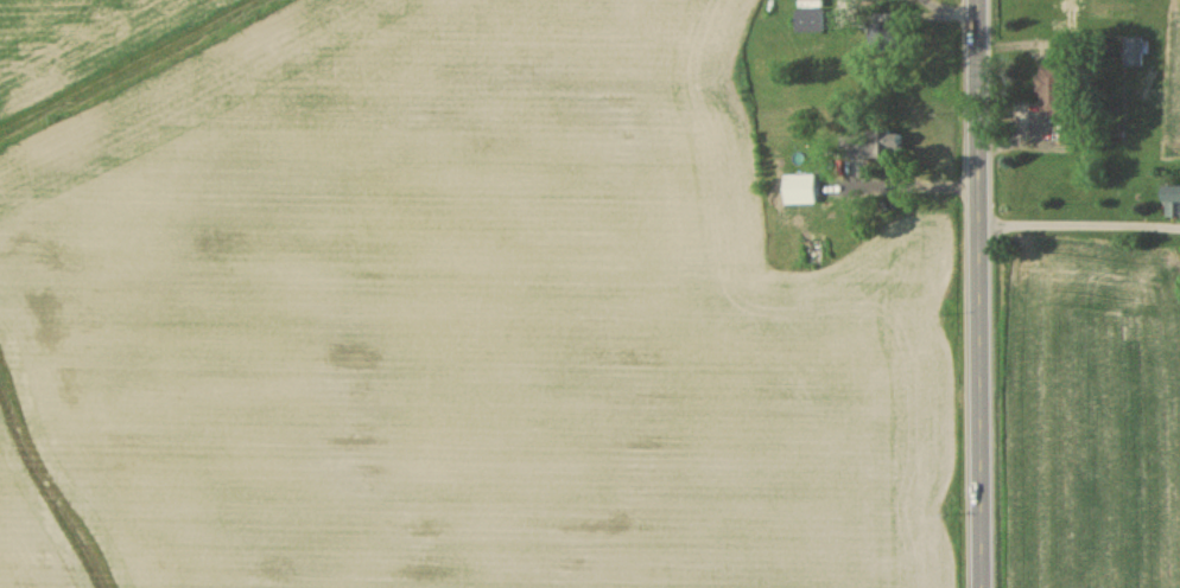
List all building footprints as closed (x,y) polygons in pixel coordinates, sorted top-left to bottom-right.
[(794,9),(794,31),(823,31),(823,9),(794,9)] [(904,23),(869,23),(869,48),(904,48),(904,23)] [(1124,64),(1141,64),(1141,37),(1124,37),(1124,64)] [(1066,64),(1038,64),(1038,114),(1066,114),(1066,64)] [(901,131),(841,131),(841,157),(901,157),(901,131)] [(1163,186),(1163,218),(1179,218),(1179,186),(1163,186)] [(802,264),(821,264),(821,238),(802,238),(802,264)]
